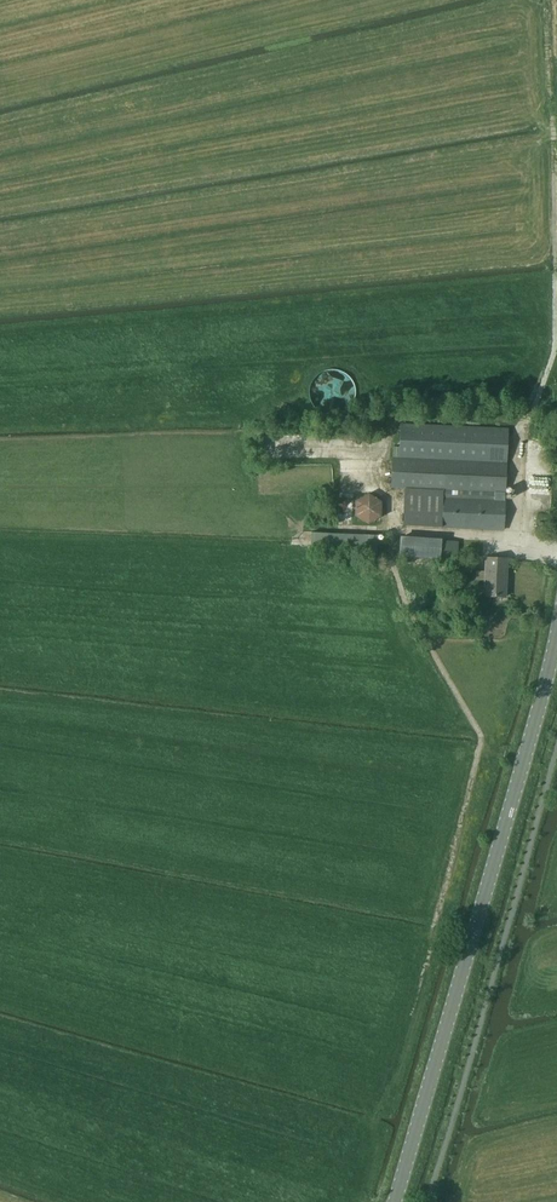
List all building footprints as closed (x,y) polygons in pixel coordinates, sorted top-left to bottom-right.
[(354,401),(349,369),(311,375),(318,413),(346,408),(345,402),(354,401)] [(444,491),(442,528),(504,531),(505,500),(508,428),(400,423),(399,447),(394,447),(392,489),(404,489),(444,491)] [(297,492),(312,492),(312,473),(297,473),(297,492)] [(278,482),(262,482),(262,492),(277,492),(278,482)] [(403,526),(442,528),(444,491),(404,489),(403,526)] [(371,525),(384,503),(364,491),(351,514),(371,525)] [(548,520),(539,518),(537,528),(546,530),(548,520)] [(442,538),(401,536),(401,556),(441,558),(442,538)] [(476,581),(485,581),(484,596),(505,597),(507,559),(486,558),(485,572),(476,571),(476,581)]
